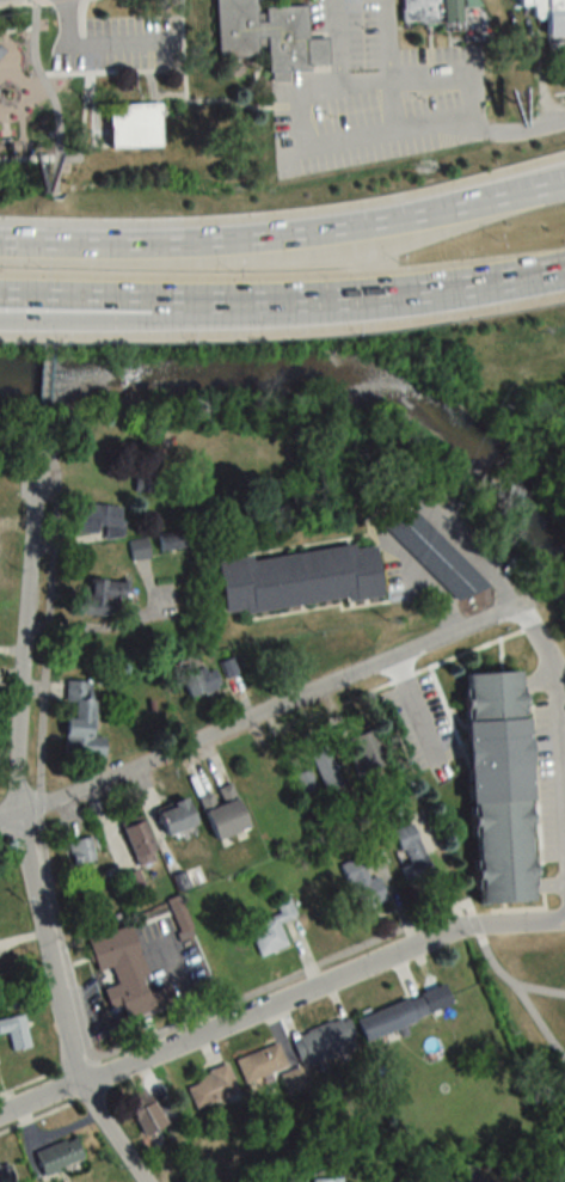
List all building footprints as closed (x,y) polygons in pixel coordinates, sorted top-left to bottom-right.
[(209,57),(252,56),(252,42),(262,42),(263,42),(263,81),(288,80),(288,67),(326,66),(325,39),(306,39),(306,4),(263,5),(263,24),(251,24),(250,0),(208,0),(209,57)] [(401,23),(423,23),(424,30),(461,29),(460,16),(480,16),(480,0),(400,0),(401,23)] [(520,4),(519,0),(564,0),(564,35),(542,36),(542,14),(533,14),(533,4),(520,4)] [(106,102),(108,130),(108,145),(156,143),(155,100),(149,100),(106,102)] [(122,505),(75,505),(75,534),(122,534),(122,505)] [(462,606),(486,582),(410,508),(387,532),(462,606)] [(132,559),(150,557),(148,538),(130,540),(132,559)] [(383,595),(375,541),(220,564),(228,617),(383,595)] [(83,615),(114,615),(114,599),(128,599),(128,580),(83,580),(83,615)] [(183,674),(189,697),(222,688),(216,666),(183,674)] [(536,904),(531,716),(525,716),(523,672),(472,673),(478,905),(536,904)] [(66,715),(65,756),(105,757),(105,738),(94,737),(96,681),(67,681),(67,702),(75,702),(75,715),(66,715)] [(385,764),(376,730),(357,735),(366,769),(385,764)] [(325,791),(342,785),(329,749),(312,755),(325,791)] [(303,796),(318,791),(310,770),(296,775),(303,796)] [(250,828),(233,783),(215,790),(215,791),(200,796),(217,840),(250,828)] [(198,825),(189,799),(160,809),(169,836),(198,825)] [(124,828),(138,867),(159,860),(145,821),(124,828)] [(393,832),(408,864),(401,868),(410,889),(436,877),(411,824),(393,832)] [(74,866),(97,860),(90,836),(67,843),(74,866)] [(378,876),(370,880),(360,857),(340,867),(360,912),(388,900),(378,876)] [(276,902),(280,914),(258,922),(260,929),(250,932),(259,957),(288,946),(279,923),(297,917),(290,897),(276,902)] [(177,1004),(172,986),(148,993),(143,976),(146,976),(132,926),(87,939),(97,972),(113,967),(118,984),(104,988),(112,1014),(125,1010),(127,1019),(177,1004)] [(366,1040),(432,1016),(423,994),(358,1018),(366,1040)] [(24,1015),(0,1020),(0,1034),(9,1032),(12,1051),(30,1048),(24,1015)] [(356,1048),(346,1017),(297,1034),(308,1065),(356,1048)] [(250,1083),(287,1064),(276,1042),(239,1061),(250,1083)] [(229,1065),(195,1076),(197,1082),(189,1085),(196,1108),(238,1095),(229,1065)] [(283,1074),(288,1093),(306,1088),(301,1069),(283,1074)] [(127,1099),(146,1136),(166,1126),(148,1089),(127,1099)] [(47,1177),(86,1157),(75,1135),(36,1155),(47,1177)] [(5,1164),(0,1167),(0,1181),(14,1181),(5,1164)]
